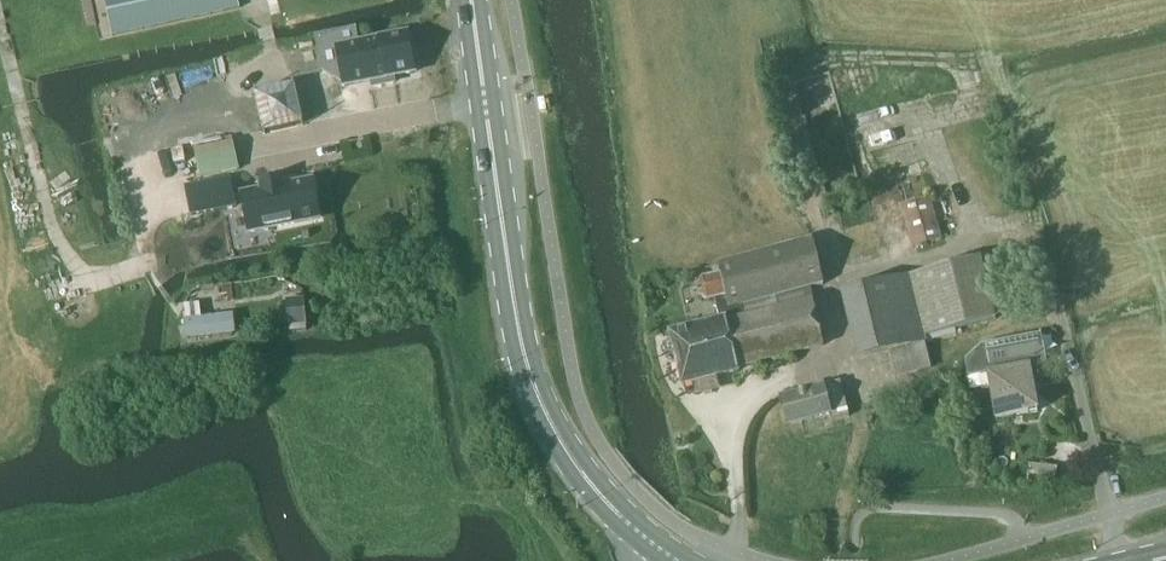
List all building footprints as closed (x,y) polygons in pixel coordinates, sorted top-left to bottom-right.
[(241,6),(240,0),(105,0),(112,35),(241,6)] [(409,34),(338,48),(345,86),(372,81),(374,87),(395,83),(393,77),(416,72),(409,34)] [(296,87),(257,95),(265,134),(304,126),(296,87)] [(202,176),(240,168),(232,130),(194,138),(202,176)] [(262,190),(242,194),(250,233),(320,220),(313,180),(285,186),(284,177),(261,182),(262,190)] [(233,178),(187,186),(193,213),(238,204),(233,178)] [(185,186),(163,190),(171,228),(193,224),(185,186)] [(913,248),(940,241),(928,197),(902,204),(913,248)] [(815,306),(811,288),(824,285),(813,239),(736,257),(751,321),(815,306)] [(736,257),(718,261),(721,274),(706,278),(698,286),(700,296),(710,300),(715,299),(720,320),(725,319),(727,327),(751,321),(736,257)] [(926,337),(998,320),(983,258),(843,291),(859,358),(891,350),(898,380),(934,371),(926,337)] [(306,306),(292,306),(293,334),(308,333),(306,306)] [(723,375),(738,372),(737,368),(825,348),(815,306),(751,321),(727,327),(725,319),(720,320),(710,323),(723,375)] [(189,336),(189,338),(231,334),(229,316),(224,316),(224,307),(190,311),(191,321),(180,322),(181,337),(189,336)] [(710,323),(671,332),(684,385),(723,375),(710,323)] [(999,421),(1040,411),(1028,360),(1045,356),(1039,331),(1038,331),(1038,332),(981,346),(967,359),(972,379),(988,375),(999,421)] [(832,421),(848,417),(840,382),(824,386),(830,415),(832,421)] [(824,386),(782,396),(789,425),(830,415),(824,386)] [(222,396),(206,399),(208,411),(224,408),(222,396)] [(1029,464),(1028,477),(1063,480),(1064,468),(1029,464)]
